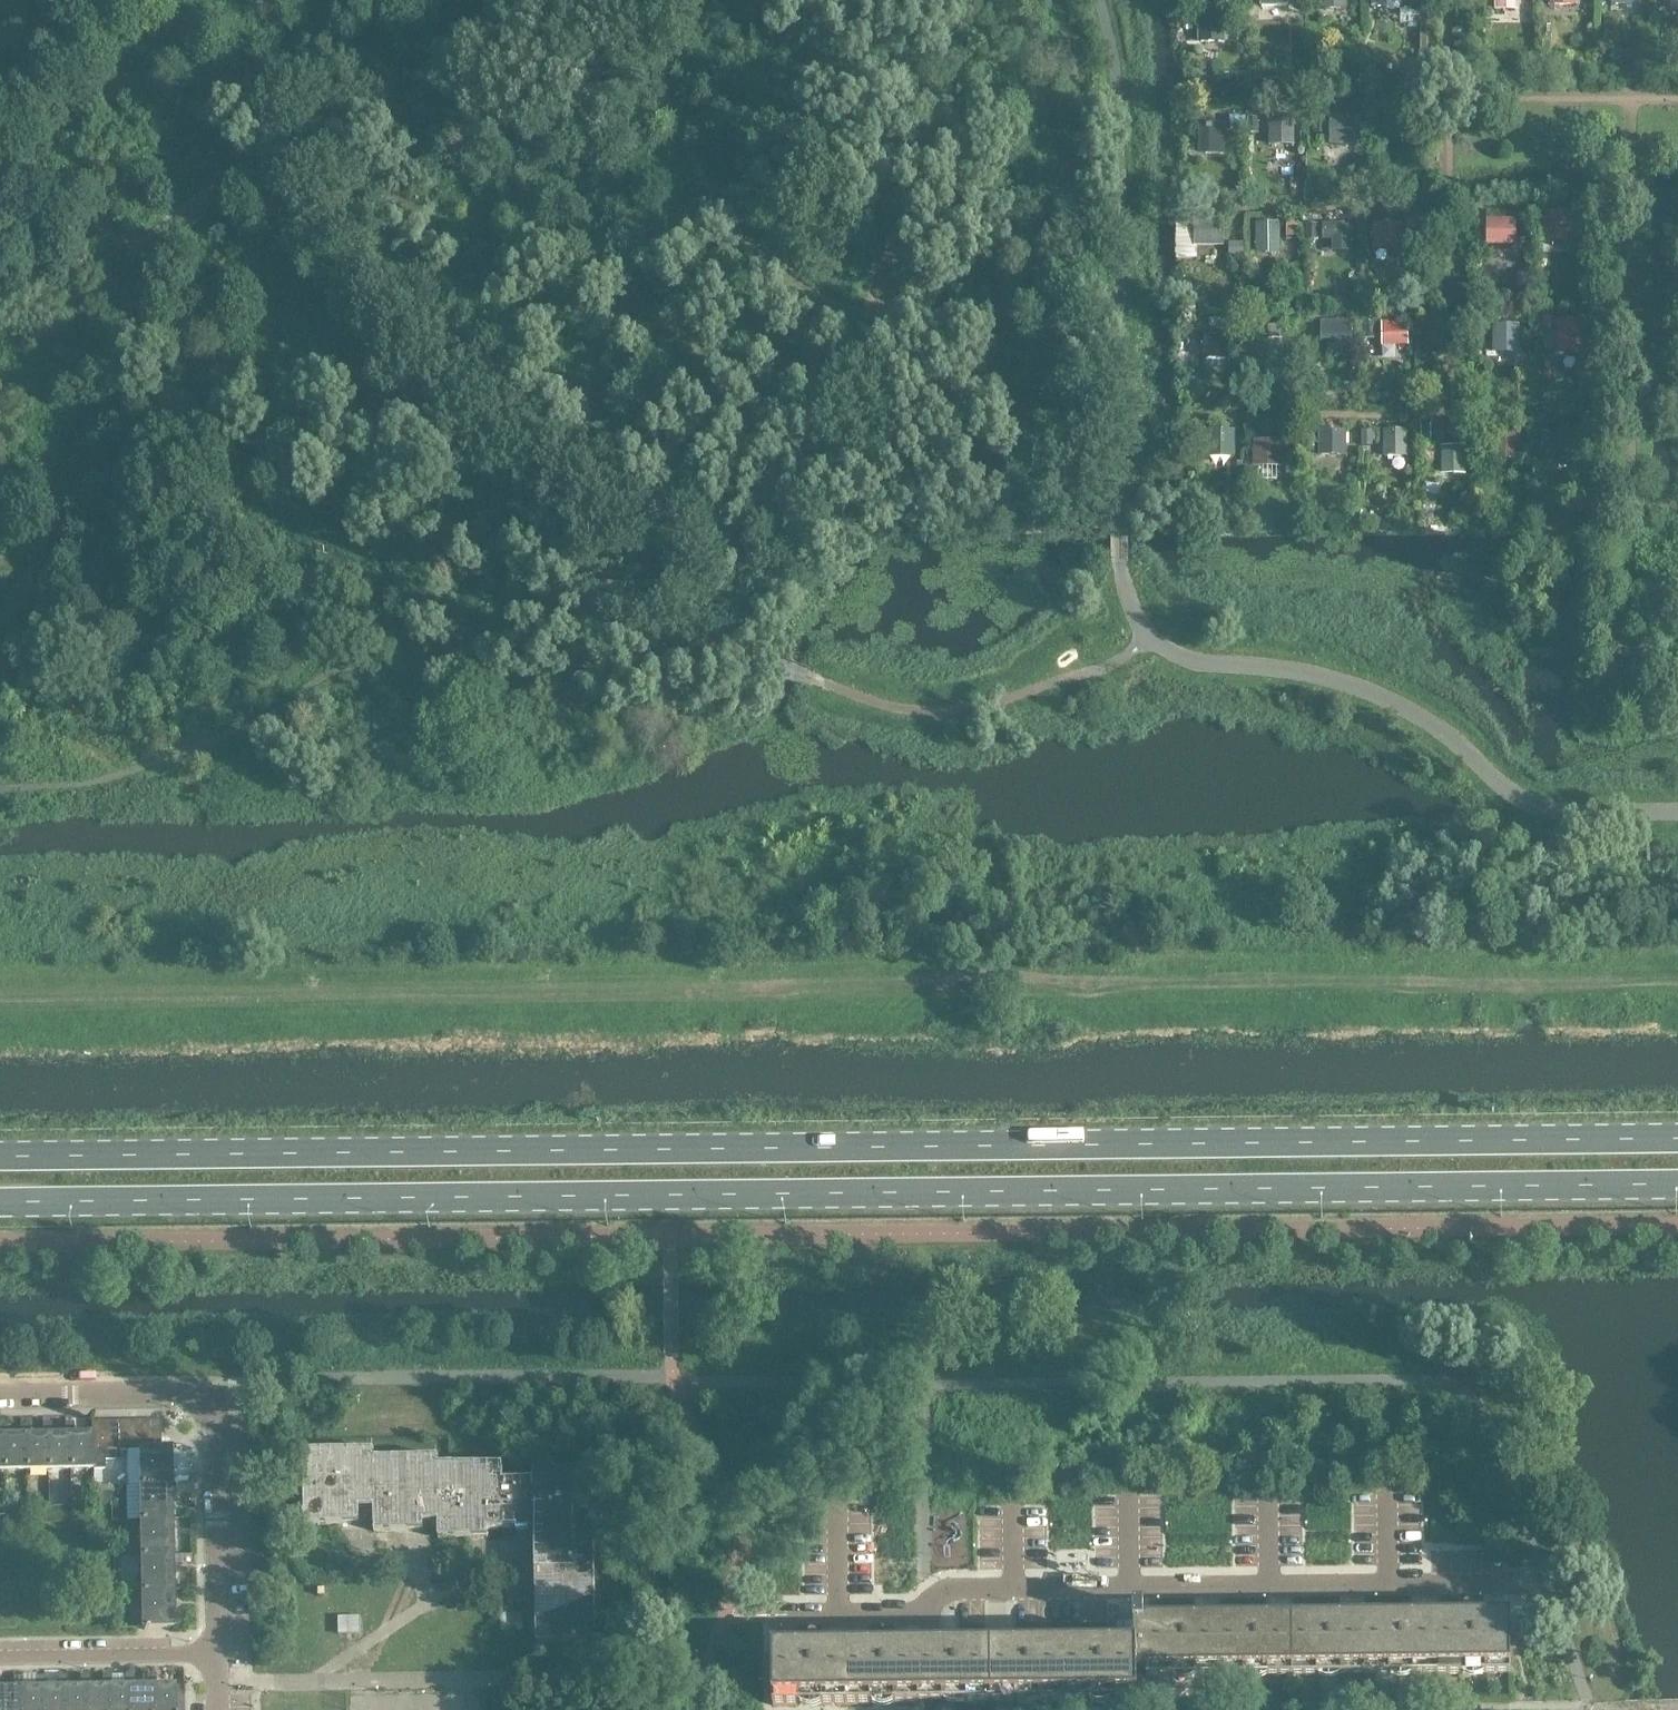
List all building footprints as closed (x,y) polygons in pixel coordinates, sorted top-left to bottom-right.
[(1271,13),(1298,13),(1298,0),(1271,0),(1271,13)] [(1379,13),(1406,13),(1406,0),(1379,0),(1379,13)] [(1500,12),(1528,12),(1528,0),(1500,0),(1500,12)] [(1622,12),(1649,12),(1649,0),(1622,0),(1622,12)] [(1235,12),(1208,12),(1208,40),(1235,40),(1235,12)] [(1268,142),(1295,143),(1297,117),(1269,116),(1268,142)] [(1233,118),(1202,118),(1202,139),(1233,139),(1233,118)] [(1359,118),(1328,118),(1328,139),(1359,139),(1359,118)] [(1549,209),(1549,242),(1576,242),(1576,209),(1549,209)] [(1258,219),(1257,251),(1281,252),(1283,220),(1258,219)] [(1374,219),(1373,248),(1403,249),(1404,221),(1374,219)] [(1354,230),(1327,230),(1327,257),(1354,257),(1354,230)] [(1522,230),(1495,230),(1495,257),(1522,257),(1522,230)] [(1236,232),(1208,232),(1208,259),(1236,259),(1236,232)] [(1493,320),(1492,350),(1521,351),(1522,321),(1493,320)] [(1588,325),(1561,325),(1561,352),(1588,352),(1588,325)] [(1303,326),(1276,326),(1276,353),(1303,353),(1303,326)] [(1413,326),(1386,326),(1386,354),(1413,353),(1413,326)] [(1410,454),(1411,427),(1385,426),(1384,453),(1410,454)] [(1518,433),(1499,439),(1504,457),(1523,451),(1518,433)] [(1245,435),(1218,435),(1218,463),(1245,463),(1245,435)] [(1346,436),(1319,436),(1319,463),(1347,463),(1346,436)] [(1254,462),(1284,464),(1285,438),(1255,437),(1254,462)] [(1471,451),(1443,451),(1443,479),(1471,479),(1471,451)] [(1282,465),(1258,466),(1258,476),(1282,476),(1282,465)] [(119,1450),(118,1421),(105,1422),(106,1450),(119,1450)] [(132,1450),(132,1421),(118,1421),(119,1450),(132,1450)] [(146,1448),(145,1421),(132,1421),(132,1450),(138,1450),(138,1449),(146,1448)] [(160,1448),(160,1429),(160,1421),(145,1421),(146,1448),(160,1448)] [(93,1468),(93,1451),(93,1436),(91,1436),(91,1433),(74,1434),(73,1422),(64,1422),(65,1434),(65,1436),(69,1436),(70,1469),(93,1468)] [(106,1450),(105,1422),(91,1422),(91,1433),(91,1436),(93,1436),(93,1451),(106,1450)] [(48,1469),(47,1437),(42,1437),(42,1434),(30,1434),(28,1423),(20,1423),(20,1435),(20,1437),(25,1437),(25,1470),(48,1469)] [(70,1469),(69,1436),(65,1436),(65,1434),(52,1434),(50,1423),(42,1423),(42,1434),(42,1437),(47,1437),(48,1469),(70,1469)] [(25,1437),(20,1437),(20,1435),(8,1435),(6,1424),(0,1424),(0,1437),(3,1437),(3,1470),(25,1470),(25,1437)] [(160,1448),(146,1448),(138,1449),(138,1450),(139,1486),(146,1486),(146,1485),(169,1485),(169,1448),(160,1448)] [(599,1510),(598,1470),(533,1471),(533,1479),(503,1480),(503,1464),(438,1465),(438,1457),(374,1458),(374,1450),(308,1451),(308,1482),(303,1482),(304,1525),(359,1524),(358,1509),(373,1509),(373,1532),(423,1531),(423,1523),(437,1523),(437,1538),(487,1538),(487,1530),(534,1529),(536,1644),(595,1643),(593,1544),(608,1544),(607,1510),(599,1510)] [(170,1520),(169,1485),(146,1485),(146,1486),(139,1486),(139,1521),(147,1521),(170,1520)] [(171,1556),(170,1520),(147,1521),(139,1521),(140,1557),(147,1557),(147,1556),(171,1556)] [(172,1592),(171,1556),(147,1556),(147,1557),(140,1557),(141,1593),(148,1593),(148,1592),(172,1592)] [(172,1628),(172,1592),(148,1592),(148,1593),(141,1593),(142,1628),(144,1628),(144,1630),(148,1629),(148,1628),(172,1628)] [(1147,1617),(1176,1616),(1175,1604),(1147,1605),(1147,1617)] [(1219,1677),(1219,1619),(1145,1620),(1145,1621),(1143,1621),(1143,1608),(1133,1608),(1133,1622),(1135,1622),(1135,1630),(1124,1631),(1123,1644),(1063,1644),(1063,1702),(1089,1702),(1089,1694),(1110,1694),(1110,1702),(1137,1702),(1137,1669),(1146,1669),(1146,1678),(1173,1677),(1173,1669),(1194,1669),(1194,1677),(1219,1677)] [(1437,1674),(1436,1616),(1364,1617),(1364,1675),(1390,1675),(1390,1667),(1411,1667),(1411,1675),(1437,1674)] [(1510,1674),(1510,1616),(1436,1616),(1437,1674),(1462,1674),(1462,1666),(1483,1666),(1483,1674),(1510,1674)] [(1364,1675),(1364,1617),(1291,1618),(1292,1676),(1318,1676),(1318,1668),(1339,1668),(1339,1675),(1364,1675)] [(1292,1676),(1291,1618),(1219,1619),(1219,1677),(1245,1676),(1245,1669),(1266,1668),(1266,1676),(1292,1676)] [(1063,1702),(1063,1644),(990,1645),(991,1703),(1017,1703),(1017,1695),(1038,1695),(1038,1703),(1063,1702)] [(991,1703),(990,1645),(964,1646),(964,1647),(952,1647),(931,1647),(919,1647),(919,1646),(847,1647),(847,1705),(931,1704),(944,1704),(944,1696),(953,1696),(953,1700),(955,1700),(956,1696),(966,1695),(966,1698),(965,1698),(965,1704),(991,1703)] [(847,1705),(847,1647),(772,1648),(773,1706),(847,1705)] [(128,1688),(133,1688),(133,1686),(133,1674),(124,1675),(123,1686),(111,1686),(111,1689),(106,1689),(106,1709),(129,1709),(128,1688)] [(150,1688),(155,1688),(155,1685),(155,1674),(147,1674),(145,1686),(133,1686),(133,1688),(128,1688),(129,1709),(151,1709),(150,1688)] [(84,1689),(88,1689),(88,1687),(88,1675),(80,1675),(79,1687),(66,1687),(66,1689),(61,1689),(62,1709),(84,1709),(84,1689)] [(106,1689),(111,1689),(111,1686),(110,1675),(102,1675),(101,1686),(88,1687),(88,1689),(84,1689),(84,1709),(106,1709),(106,1689)] [(17,1690),(22,1690),(22,1688),(21,1676),(13,1677),(12,1688),(0,1688),(0,1709),(17,1709),(17,1690)] [(39,1690),(44,1690),(44,1688),(44,1676),(35,1676),(34,1688),(22,1688),(22,1690),(17,1690),(17,1709),(39,1709),(39,1690)] [(61,1689),(66,1689),(66,1687),(66,1676),(58,1676),(56,1687),(44,1688),(44,1690),(39,1690),(39,1709),(62,1709),(61,1689)] [(183,1687),(173,1687),(173,1685),(155,1685),(155,1688),(150,1688),(151,1709),(174,1709),(174,1705),(183,1704),(183,1687)]
